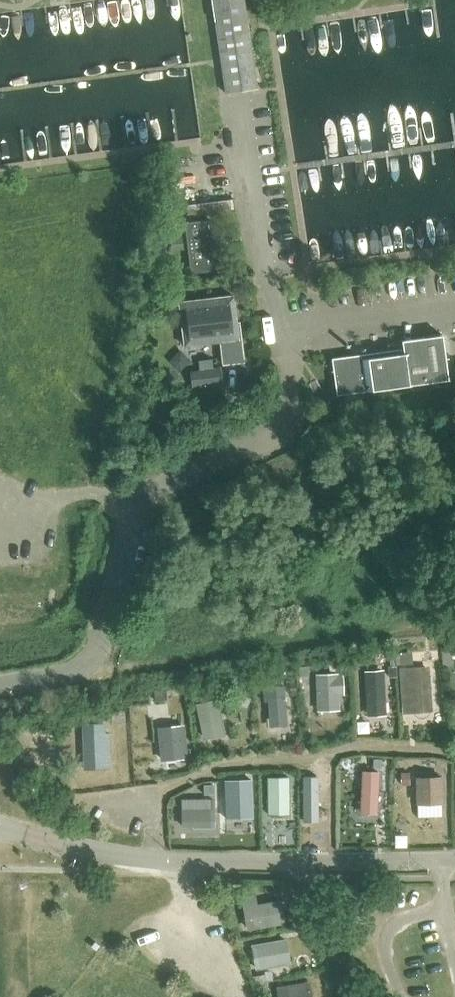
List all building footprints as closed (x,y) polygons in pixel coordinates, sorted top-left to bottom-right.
[(226,92),(257,88),(244,0),(213,0),(226,92)] [(179,157),(167,158),(168,170),(180,169),(179,157)] [(211,220),(186,223),(187,234),(192,272),(217,268),(211,220)] [(180,224),(167,225),(168,237),(181,235),(180,224)] [(182,236),(170,238),(172,252),(184,250),(182,236)] [(154,243),(153,255),(167,256),(168,244),(154,243)] [(185,301),(179,302),(182,323),(185,345),(220,341),(223,364),(244,362),(239,322),(236,322),(233,296),(185,301)] [(338,394),(450,378),(444,334),(403,339),(405,352),(353,359),(352,354),(333,357),(338,394)] [(451,649),(441,650),(442,665),(452,664),(451,649)] [(411,651),(395,652),(395,664),(411,663),(411,651)] [(309,667),(299,667),(299,676),(309,676),(309,667)] [(403,680),(404,700),(413,699),(414,709),(430,708),(427,667),(403,669),(403,679),(403,680)] [(368,713),(383,712),(381,670),(366,671),(368,713)] [(337,690),(342,690),(342,676),(316,677),(318,709),(338,708),(337,690)] [(271,725),(286,724),(283,685),(262,687),(263,701),(269,700),(271,725)] [(165,688),(153,689),(154,701),(166,700),(165,688)] [(205,735),(224,731),(217,700),(198,704),(205,735)] [(84,752),(104,751),(103,724),(83,724),(84,752)] [(185,724),(157,727),(161,761),(188,758),(185,724)] [(373,758),(373,766),(381,766),(381,758),(373,758)] [(379,772),(362,771),(360,812),(377,812),(379,772)] [(416,802),(442,801),(441,776),(428,777),(428,771),(416,771),(417,777),(415,777),(416,802)] [(409,772),(401,772),(401,785),(409,784),(409,772)] [(250,802),(250,796),(256,795),(255,775),(227,776),(228,803),(250,802)] [(306,811),(325,810),(324,775),(305,776),(306,811)] [(289,814),(290,777),(268,777),(267,814),(289,814)] [(213,784),(203,784),(203,794),(213,794),(213,784)] [(209,812),(216,812),(216,799),(182,800),(182,826),(209,825),(209,812)] [(255,892),(240,895),(245,929),(284,923),(281,900),(257,904),(255,892)] [(285,938),(252,944),(256,968),(289,962),(285,938)] [(265,975),(251,977),(252,984),(266,981),(265,975)] [(308,981),(276,986),(278,996),(311,996),(308,981)] [(257,985),(262,996),(269,996),(271,996),(266,982),(257,985)]
